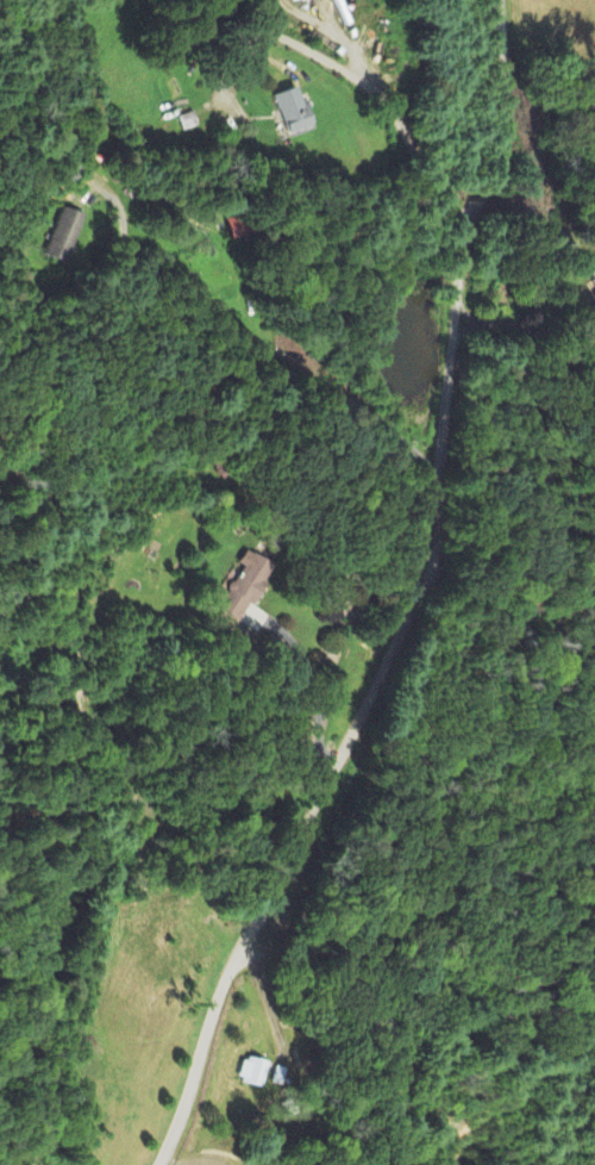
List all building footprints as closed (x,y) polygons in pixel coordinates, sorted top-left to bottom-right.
[(294,87),(270,96),(285,136),(309,126),(294,87)] [(81,216),(61,209),(42,257),(63,264),(81,216)] [(228,240),(247,234),(240,215),(222,221),(228,240)] [(580,268),(594,302),(594,261),(580,268)] [(271,567),(243,551),(235,565),(241,568),(216,611),(238,624),(271,567)] [(260,1088),(267,1064),(242,1057),(236,1082),(260,1088)]
